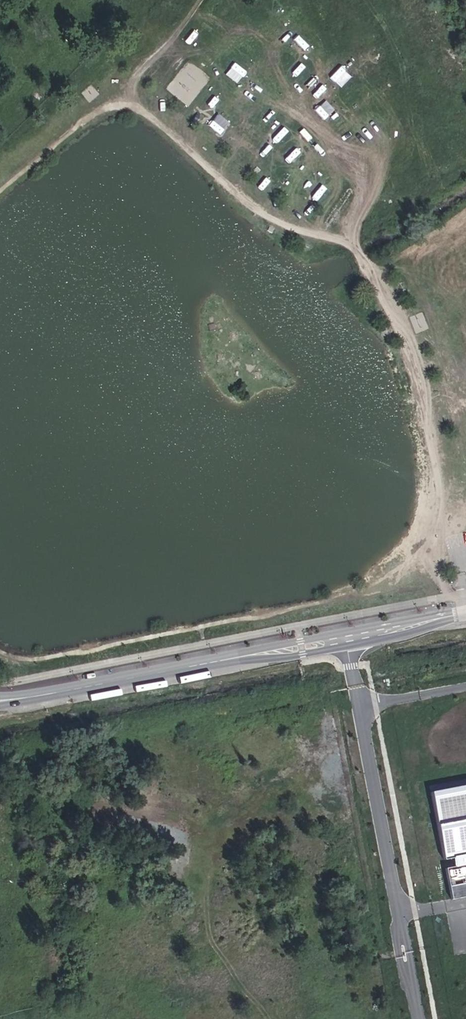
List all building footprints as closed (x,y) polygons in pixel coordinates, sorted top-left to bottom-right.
[(439,797),(456,900),(465,899),(465,792),(439,797)]
